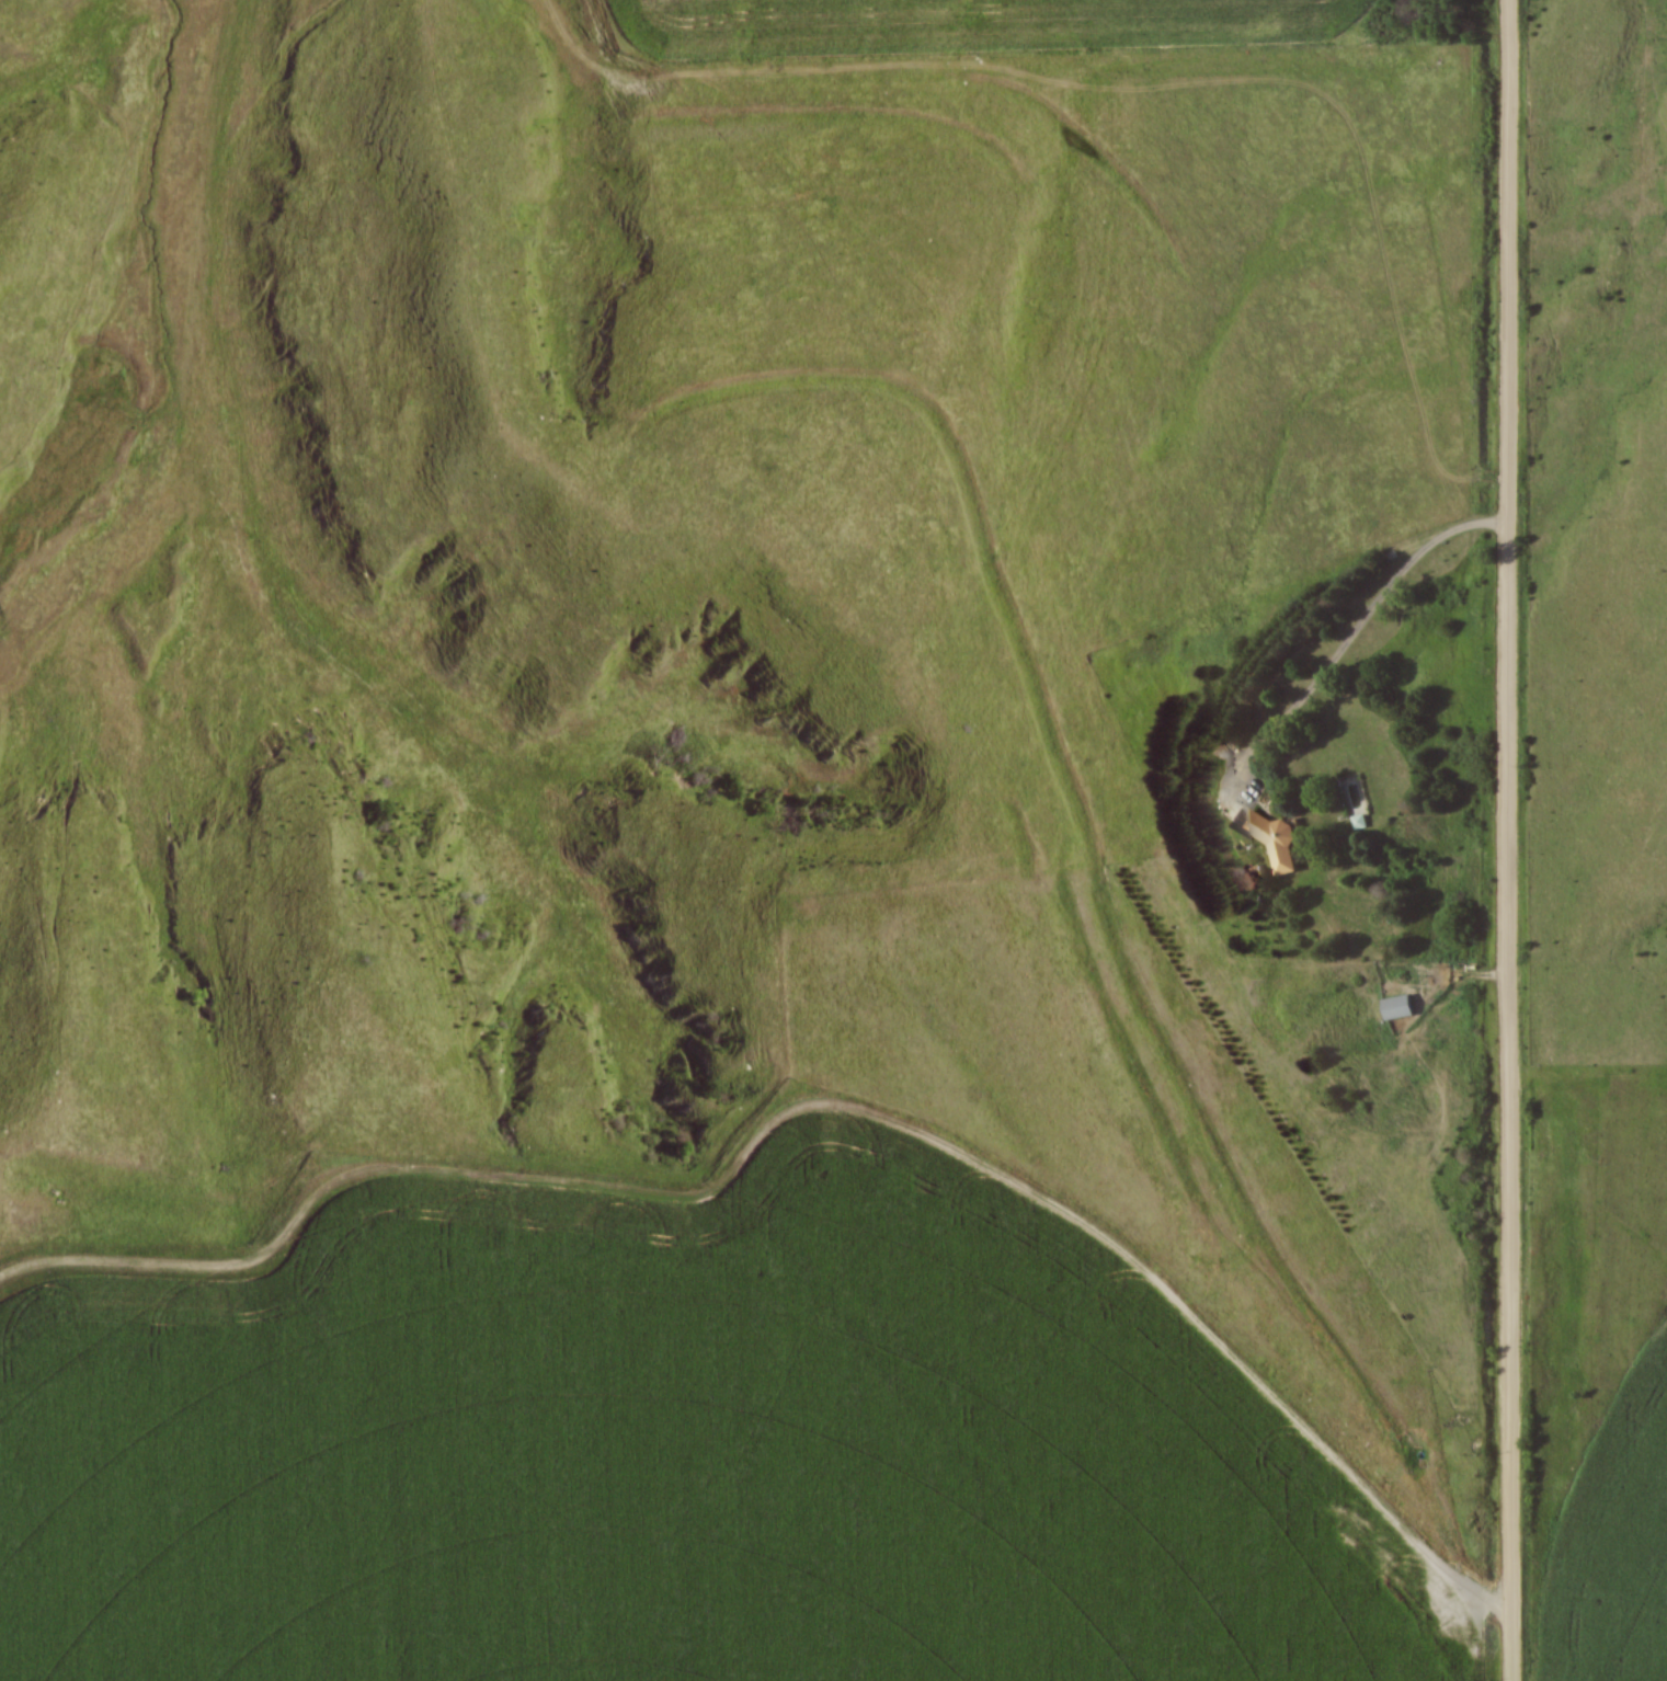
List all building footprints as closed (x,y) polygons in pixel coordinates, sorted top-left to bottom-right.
[(1297,872),(1293,849),(1299,838),(1296,826),(1286,821),(1276,823),(1251,810),(1240,829),(1270,845),(1275,876),(1297,872)] [(1385,1022),(1415,1017),(1411,996),(1381,1002),(1385,1022)]
